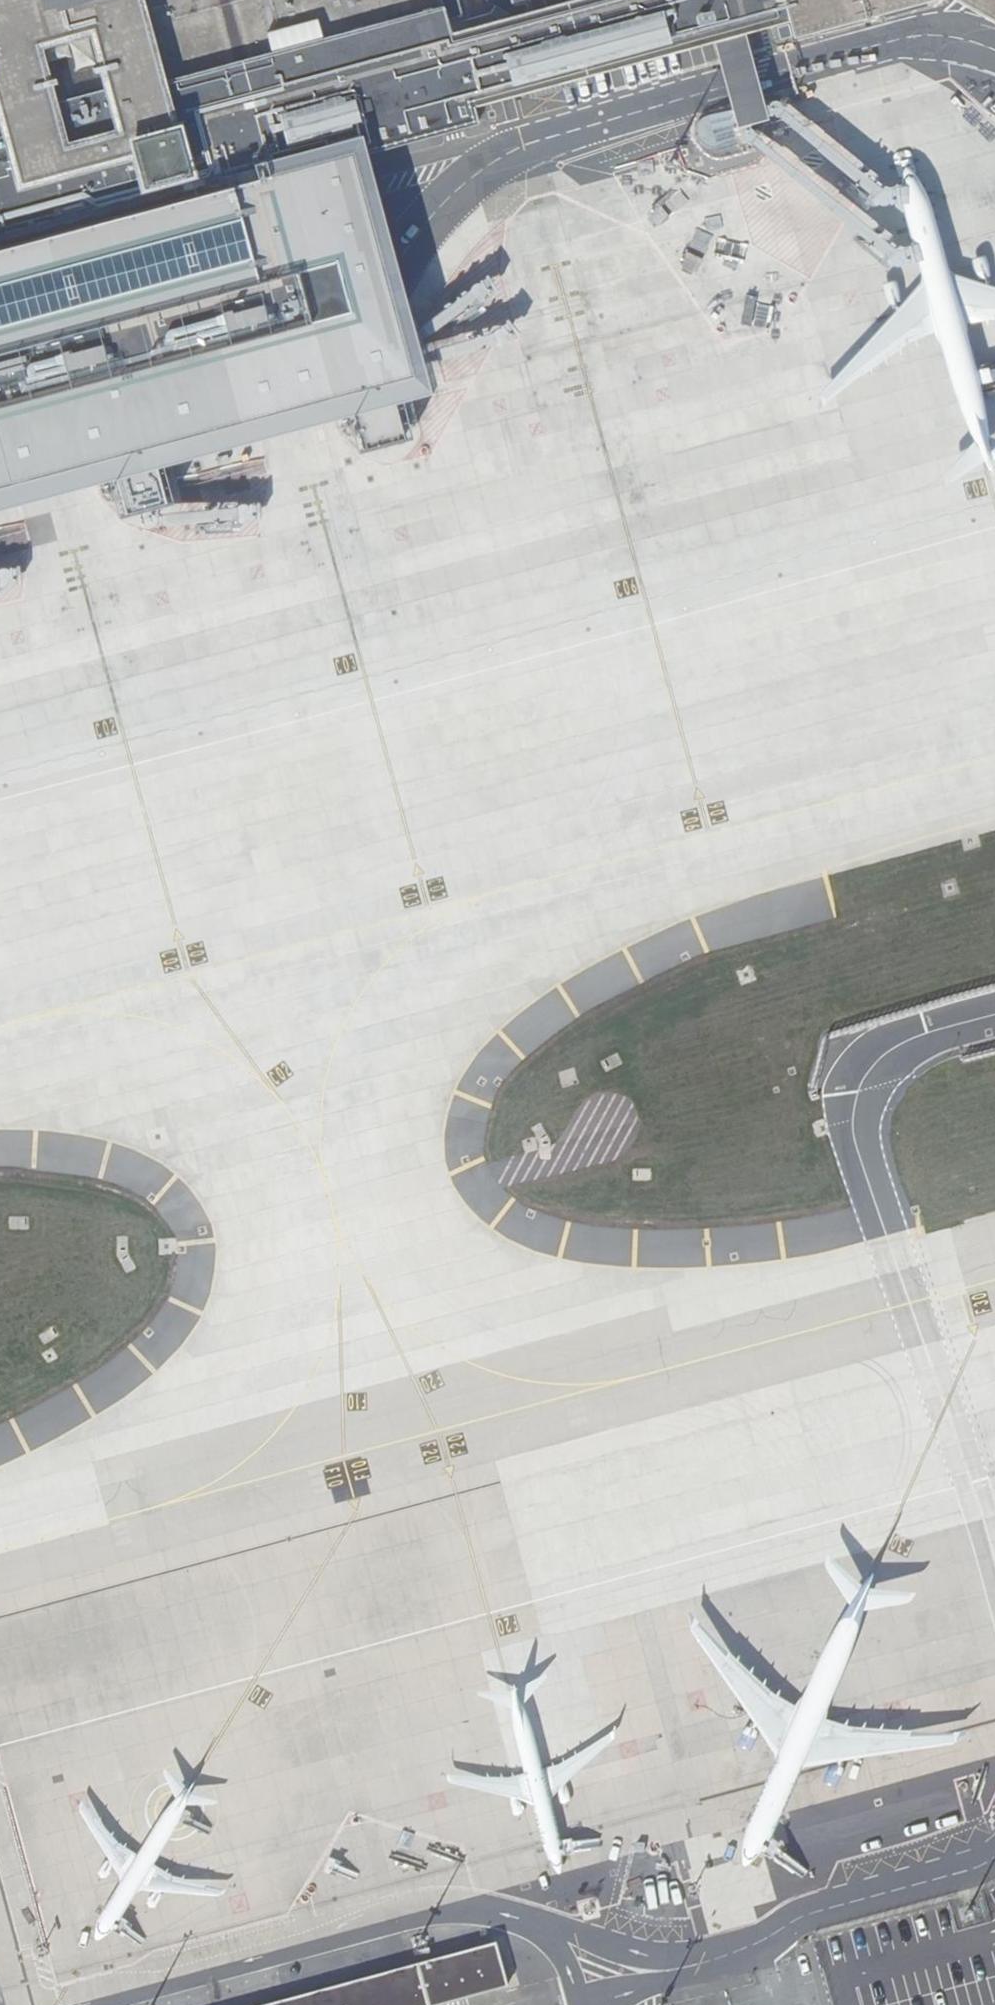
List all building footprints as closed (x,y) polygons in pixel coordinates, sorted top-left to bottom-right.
[(18,500),(93,480),(115,474),(125,512),(148,506),(175,501),(165,461),(258,436),(333,416),(356,410),(365,449),(415,435),(407,396),(431,390),(422,354),(418,336),(397,257),(368,148),(473,118),(468,100),(713,34),(739,126),(746,125),(769,119),(766,109),(744,26),(786,13),(792,32),(915,0),(571,0),(546,7),(502,20),(451,34),(442,0),(0,0),(0,505),(18,500)] [(451,34),(502,20),(496,0),(442,0),(451,34)] [(271,2004),(445,2004),(509,1988),(498,1944),(271,2004)]
